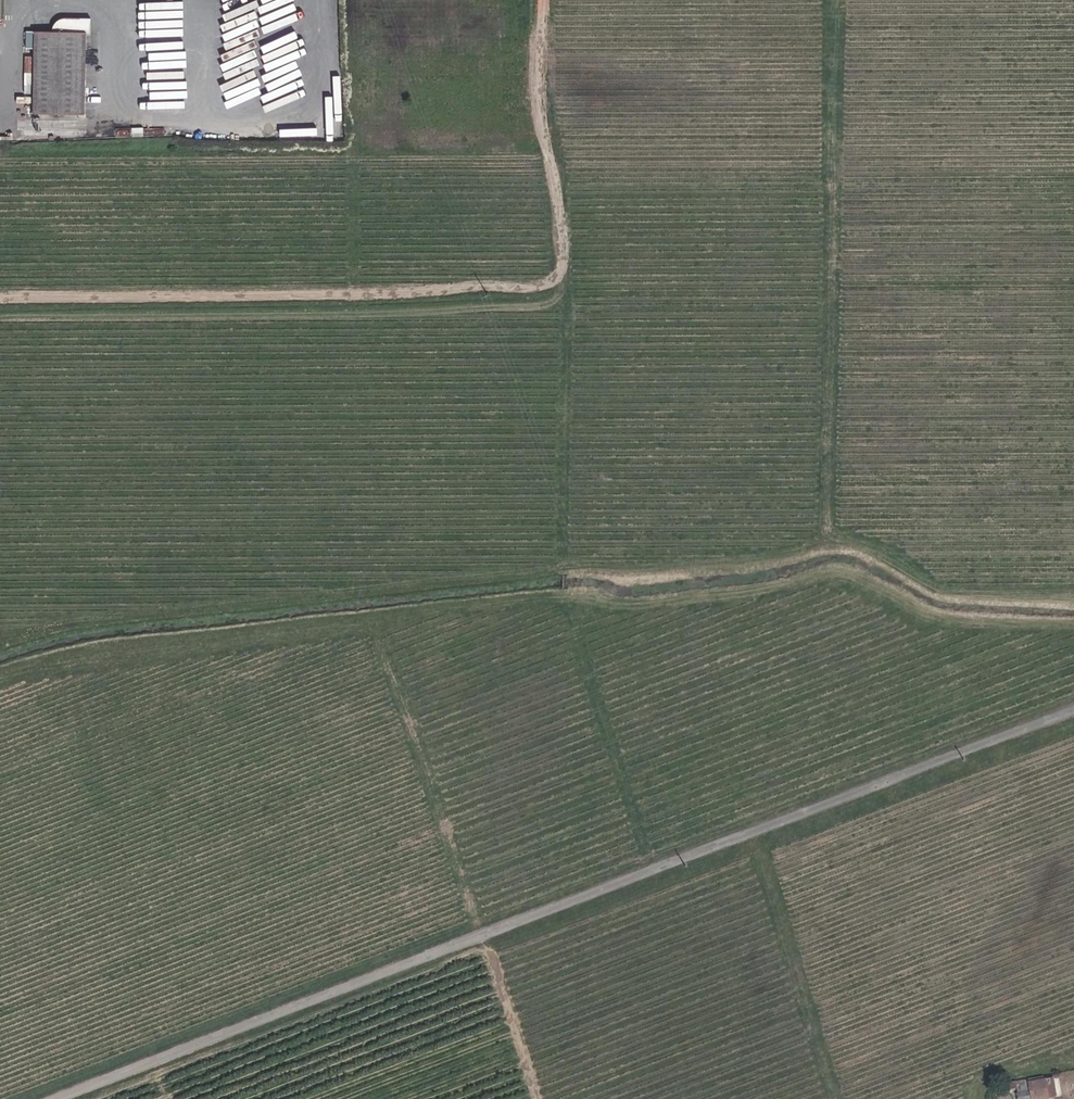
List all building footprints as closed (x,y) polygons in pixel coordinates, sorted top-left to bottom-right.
[(64,115),(65,17),(61,16),(49,33),(35,32),(33,114),(64,115)] [(92,18),(65,17),(64,115),(85,115),(87,34),(91,34),(92,18)] [(1050,1077),(1042,1078),(1045,1095),(1053,1094),(1050,1077)] [(1032,1097),(1045,1095),(1042,1078),(1030,1080),(1031,1094),(1032,1097)] [(1030,1080),(1017,1081),(1018,1096),(1031,1094),(1030,1080)]
